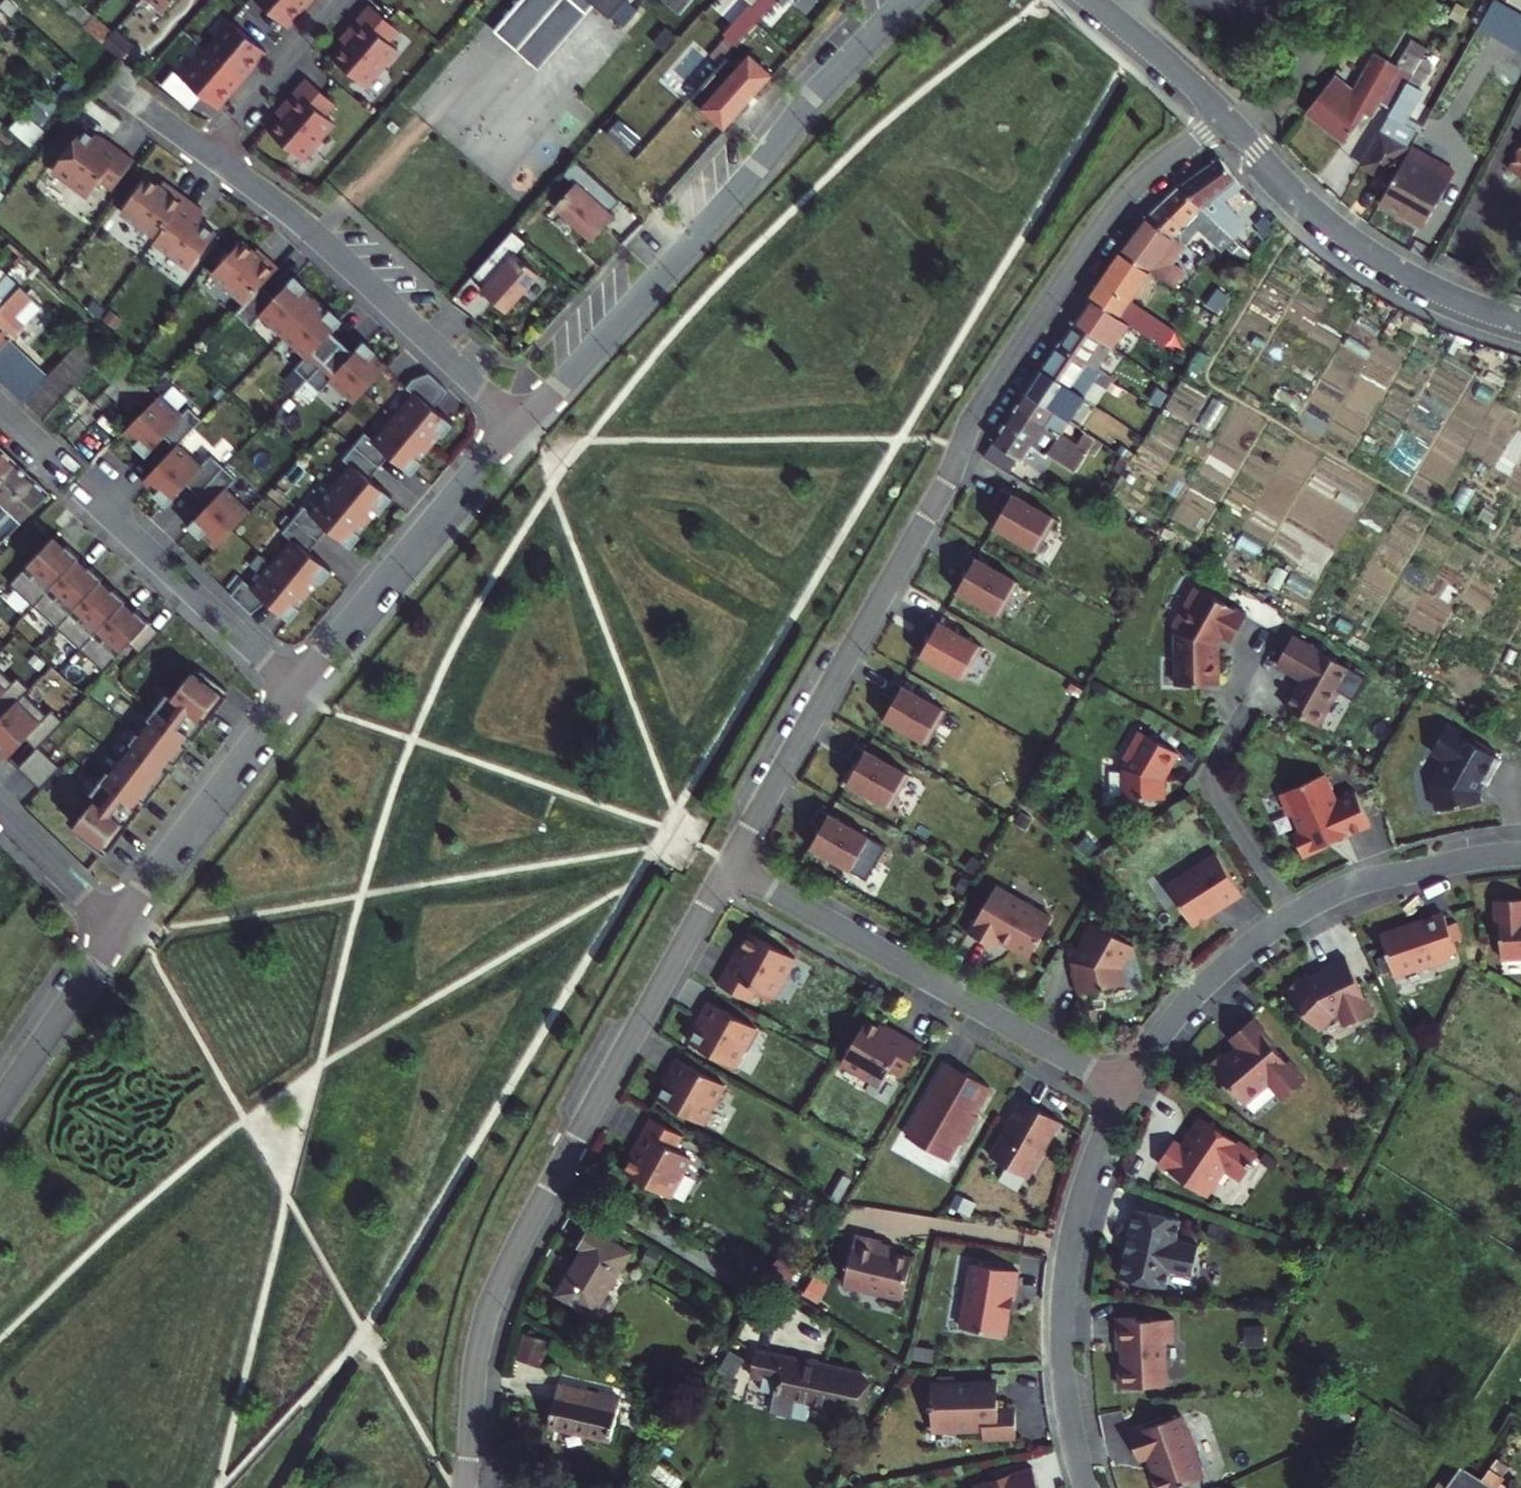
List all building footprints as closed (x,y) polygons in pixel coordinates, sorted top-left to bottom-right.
[(65,9),(73,0),(54,0),(65,9)] [(161,12),(173,0),(148,0),(161,12)] [(289,26),(313,0),(260,0),(289,26)] [(493,30),(515,50),(559,0),(519,0),(493,30)] [(515,50),(537,68),(585,13),(570,0),(559,0),(515,50)] [(609,17),(613,12),(624,0),(570,0),(585,13),(593,4),(609,17)] [(613,12),(624,22),(635,10),(624,0),(613,12)] [(681,12),(692,0),(668,0),(681,12)] [(806,12),(816,0),(792,0),(806,12)] [(1498,0),(1492,0),(1477,27),(1505,44),(1512,32),(1520,15),(1520,13),(1498,0)] [(1506,1),(1520,10),(1520,0),(1507,0),(1506,1)] [(77,6),(73,3),(66,10),(83,26),(93,16),(79,3),(77,6)] [(340,38),(345,42),(333,56),(367,85),(400,48),(390,38),(401,27),(369,4),(340,38)] [(1461,11),(1451,5),(1426,48),(1420,58),(1420,59),(1429,64),(1461,11)] [(761,17),(772,27),(781,16),(770,7),(761,17)] [(1512,32),(1520,37),(1520,15),(1512,32)] [(111,32),(93,16),(83,26),(101,42),(109,34),(111,32)] [(761,17),(726,57),(743,72),(774,38),(767,32),(772,27),(761,17)] [(229,20),(208,45),(245,78),(270,50),(229,20)] [(659,35),(646,49),(656,57),(668,43),(659,35)] [(1414,41),(1408,51),(1420,58),(1426,48),(1414,41)] [(208,45),(183,74),(219,107),(245,78),(208,45)] [(1328,83),(1306,110),(1343,141),(1367,113),(1371,116),(1382,102),(1392,108),(1420,59),(1420,58),(1408,51),(1399,67),(1377,54),(1354,88),(1347,99),(1328,83)] [(1416,86),(1429,64),(1420,59),(1392,108),(1360,163),(1380,175),(1383,169),(1389,173),(1414,128),(1405,123),(1423,91),(1416,86)] [(1335,72),(1328,83),(1347,99),(1354,88),(1335,72)] [(337,102),(305,77),(265,124),(304,159),(338,120),(330,112),(337,102)] [(29,146),(43,130),(24,112),(9,128),(29,146)] [(82,126),(52,168),(93,198),(103,183),(111,189),(133,158),(106,137),(102,143),(96,139),(97,137),(82,126)] [(1508,168),(1520,175),(1520,144),(1508,168)] [(1379,201),(1416,222),(1447,169),(1448,169),(1410,148),(1379,201)] [(554,205),(593,237),(616,214),(610,208),(619,198),(579,160),(567,173),(577,182),(554,205)] [(1202,207),(1236,237),(1246,227),(1225,203),(1243,189),(1224,163),(1216,160),(1181,184),(1202,207)] [(1386,178),(1389,173),(1383,169),(1380,175),(1386,178)] [(1447,169),(1416,222),(1424,226),(1454,172),(1447,169)] [(145,175),(120,211),(156,237),(186,196),(170,185),(166,190),(145,175)] [(163,180),(159,185),(166,190),(170,185),(163,180)] [(1236,237),(1202,207),(1181,184),(1149,215),(1179,239),(1181,236),(1185,239),(1190,242),(1202,230),(1225,250),(1236,237)] [(201,207),(186,196),(156,237),(153,241),(190,267),(215,231),(195,216),(201,207)] [(1179,239),(1149,215),(1122,249),(1150,268),(1178,287),(1187,273),(1174,264),(1190,242),(1185,239),(1180,245),(1177,242),(1179,239)] [(474,278),(507,312),(547,273),(518,250),(526,241),(516,232),(474,278)] [(1177,242),(1180,245),(1185,239),(1181,236),(1179,239),(1177,242)] [(242,239),(211,270),(243,301),(261,283),(278,266),(264,252),(260,256),(253,250),(242,239)] [(257,246),(253,250),(260,256),(264,252),(257,246)] [(1130,323),(1162,344),(1172,329),(1128,300),(1150,268),(1122,249),(1090,297),(1130,323)] [(18,288),(4,275),(0,280),(0,307),(18,288)] [(260,314),(282,334),(317,297),(293,275),(274,295),(261,283),(243,301),(235,310),(249,324),(260,314)] [(464,284),(458,291),(461,294),(457,298),(465,305),(475,293),(464,284)] [(0,307),(0,347),(3,344),(24,322),(16,315),(32,297),(20,287),(18,288),(0,307)] [(317,297),(282,334),(304,356),(294,367),(306,378),(332,351),(322,341),(342,320),(317,297)] [(1130,323),(1090,297),(1075,320),(1111,344),(1115,347),(1130,323)] [(1075,320),(1059,344),(1103,373),(1105,370),(1097,365),(1111,344),(1075,320)] [(85,333),(23,400),(44,420),(66,396),(83,411),(93,401),(76,386),(95,365),(136,403),(150,389),(123,366),(122,368),(85,333)] [(343,361),(332,351),(306,378),(318,390),(329,379),(352,402),(387,365),(362,341),(343,361)] [(0,347),(0,372),(16,355),(3,344),(0,347)] [(1059,344),(1043,368),(1084,395),(1093,380),(1106,389),(1112,379),(1103,373),(1059,344)] [(1197,348),(1184,370),(1195,376),(1207,355),(1197,348)] [(162,365),(155,372),(162,379),(169,372),(162,365)] [(1084,395),(1043,368),(1027,392),(1069,419),(1070,420),(1076,411),(1081,414),(1085,407),(1081,404),(1086,396),(1084,395)] [(391,414),(430,447),(451,422),(433,406),(447,389),(428,372),(416,372),(404,386),(410,391),(391,414)] [(177,440),(200,416),(188,405),(182,411),(161,391),(120,429),(145,452),(162,434),(173,444),(177,440)] [(1060,433),(1069,419),(1027,392),(1018,405),(1060,433)] [(993,442),(985,455),(1009,470),(1018,455),(1022,457),(1031,443),(1047,453),(1048,451),(1076,469),(1088,451),(1071,440),(1069,439),(1066,442),(1058,436),(1060,433),(1018,405),(993,442)] [(352,444),(377,465),(387,454),(408,472),(430,447),(391,414),(370,437),(364,431),(352,444)] [(1097,437),(1105,442),(1111,433),(1091,420),(1085,429),(1097,437)] [(1071,440),(1088,451),(1097,437),(1085,429),(1080,427),(1071,440)] [(1069,439),(1060,433),(1058,436),(1066,442),(1069,439)] [(194,491),(221,463),(209,451),(199,461),(177,440),(173,444),(140,479),(164,502),(184,481),(194,491)] [(328,487),(367,520),(389,494),(368,476),(377,465),(352,444),(341,457),(348,463),(328,487)] [(15,462),(0,447),(0,478),(15,462)] [(1115,468),(1122,472),(1130,459),(1124,454),(1115,468)] [(31,476),(15,462),(0,478),(0,510),(31,476)] [(221,463),(194,491),(205,501),(185,522),(211,546),(247,508),(224,485),(233,475),(221,463)] [(31,476),(0,510),(0,537),(3,540),(49,493),(31,476)] [(1057,516),(1003,484),(995,498),(1006,505),(1002,511),(1001,510),(994,524),(1037,549),(1057,516)] [(290,517),(315,539),(325,527),(346,545),(367,520),(328,487),(308,509),(302,504),(290,517)] [(267,561),(305,594),(328,567),(306,549),(315,539),(290,517),(279,530),(287,537),(267,561)] [(72,561),(49,540),(22,569),(45,591),(72,561)] [(1019,580),(966,548),(957,562),(969,568),(965,575),(964,574),(957,587),(1000,613),(1019,580)] [(96,582),(72,561),(45,591),(68,612),(96,582)] [(285,618),(305,594),(267,561),(248,583),(239,576),(227,591),(247,610),(263,599),(285,618)] [(120,604),(96,582),(68,612),(91,634),(120,604)] [(1198,586),(1178,621),(1181,629),(1178,633),(1180,683),(1223,681),(1221,645),(1219,645),(1218,640),(1222,634),(1230,639),(1233,641),(1248,614),(1245,613),(1198,586)] [(144,626),(120,604),(91,634),(115,657),(144,626)] [(982,644),(927,613),(919,627),(931,633),(927,640),(926,639),(919,652),(962,678),(982,644)] [(1287,707),(1320,725),(1340,691),(1355,699),(1367,677),(1294,635),(1277,663),(1304,678),(1287,707)] [(31,684),(0,659),(0,717),(31,684)] [(231,695),(197,670),(181,690),(215,716),(231,695)] [(944,710),(889,679),(881,693),(893,700),(889,706),(888,706),(881,719),(925,744),(944,710)] [(0,717),(0,756),(15,770),(66,718),(31,684),(0,717)] [(211,717),(177,691),(161,712),(195,738),(211,717)] [(192,740),(158,714),(143,734),(177,760),(192,740)] [(1459,732),(1446,724),(1432,748),(1445,756),(1432,778),(1437,806),(1480,799),(1478,786),(1482,778),(1486,780),(1500,756),(1495,753),(1497,749),(1461,729),(1459,732)] [(1126,768),(1125,796),(1164,798),(1165,776),(1163,775),(1168,767),(1170,768),(1179,752),(1142,731),(1128,755),(1130,761),(1126,768)] [(176,765),(142,739),(126,759),(160,785),(176,765)] [(42,744),(22,765),(42,785),(63,764),(42,744)] [(908,774),(853,744),(845,758),(857,764),(853,771),(852,770),(845,783),(889,808),(908,774)] [(158,790),(123,764),(108,785),(142,811),(158,790)] [(1325,773),(1281,793),(1291,815),(1295,813),(1302,830),(1294,834),(1303,854),(1329,842),(1327,839),(1344,831),(1345,834),(1371,822),(1356,790),(1337,799),(1325,773)] [(106,789),(76,828),(109,852),(137,814),(106,789)] [(872,839),(817,808),(810,822),(821,828),(817,835),(817,834),(809,848),(853,872),(872,839)] [(1193,871),(1169,887),(1192,922),(1195,920),(1198,924),(1210,916),(1208,912),(1241,891),(1217,853),(1192,870),(1193,871)] [(996,885),(969,932),(995,946),(1000,937),(1011,942),(1011,945),(1030,956),(1052,917),(996,885)] [(1494,899),(1497,925),(1501,924),(1505,956),(1520,954),(1520,895),(1494,899)] [(1447,917),(1384,941),(1397,978),(1432,965),(1434,970),(1454,963),(1452,957),(1460,955),(1456,944),(1465,941),(1459,925),(1451,928),(1447,917)] [(1080,949),(1083,962),(1080,963),(1081,968),(1071,971),(1078,994),(1125,982),(1121,967),(1133,945),(1091,921),(1081,940),(1084,942),(1080,949)] [(718,981),(751,999),(758,986),(774,995),(795,956),(750,931),(741,947),(743,948),(740,954),(735,951),(718,981)] [(1310,973),(1290,988),(1319,1028),(1335,1015),(1342,1012),(1346,1022),(1353,1025),(1376,1016),(1353,960),(1328,970),(1329,973),(1317,978),(1315,979),(1310,973)] [(757,1026),(708,999),(699,1015),(706,1019),(702,1025),(699,1023),(690,1040),(735,1065),(757,1026)] [(868,1018),(842,1063),(881,1085),(890,1069),(903,1077),(922,1044),(892,1027),(888,1033),(883,1030),(884,1027),(868,1018)] [(1272,1043),(1275,1041),(1254,1018),(1232,1038),(1239,1047),(1227,1057),(1224,1053),(1207,1068),(1223,1086),(1228,1083),(1247,1105),(1271,1084),(1284,1099),(1307,1079),(1291,1060),(1289,1062),(1272,1043)] [(725,1083),(676,1055),(667,1072),(673,1076),(670,1082),(667,1080),(658,1097),(703,1122),(725,1083)] [(990,1086),(949,1062),(932,1092),(934,1093),(927,1106),(925,1105),(907,1136),(948,1159),(958,1141),(963,1144),(979,1116),(974,1113),(990,1086)] [(1023,1099),(990,1156),(1028,1177),(1060,1121),(1023,1099)] [(681,1133),(649,1114),(632,1144),(637,1147),(634,1153),(632,1152),(623,1169),(668,1194),(689,1155),(674,1146),(681,1133)] [(1174,1140),(1159,1163),(1203,1193),(1224,1162),(1244,1176),(1258,1154),(1203,1118),(1192,1133),(1194,1135),(1186,1148),(1174,1140)] [(1122,1277),(1168,1287),(1171,1268),(1194,1273),(1200,1245),(1177,1240),(1181,1218),(1136,1209),(1130,1238),(1129,1238),(1127,1250),(1128,1250),(1122,1277)] [(632,1250),(590,1225),(579,1244),(584,1246),(557,1292),(594,1313),(632,1250)] [(883,1238),(856,1232),(844,1282),(903,1296),(913,1255),(880,1247),(883,1238)] [(1005,1312),(1008,1298),(1011,1299),(1012,1299),(1013,1298),(1014,1298),(1014,1297),(1018,1271),(971,1262),(960,1326),(1004,1334),(1007,1314),(1005,1312)] [(1121,1364),(1122,1387),(1163,1385),(1167,1380),(1166,1342),(1176,1342),(1175,1319),(1141,1320),(1137,1316),(1119,1317),(1120,1350),(1124,1350),(1125,1364),(1121,1364)] [(524,1332),(519,1357),(547,1362),(552,1338),(524,1332)] [(751,1371),(756,1352),(728,1346),(717,1364),(751,1371)] [(864,1372),(757,1348),(756,1352),(751,1371),(751,1374),(763,1376),(761,1386),(776,1390),(772,1409),(776,1410),(775,1413),(786,1416),(786,1412),(792,1414),(795,1401),(855,1414),(864,1372)] [(933,1385),(934,1428),(985,1426),(985,1439),(1019,1438),(1018,1408),(1001,1409),(999,1382),(933,1385)] [(622,1397),(559,1383),(550,1425),(611,1439),(622,1397)] [(1183,1415),(1131,1433),(1140,1460),(1151,1456),(1156,1471),(1154,1472),(1154,1473),(1159,1487),(1182,1487),(1184,1484),(1205,1476),(1194,1446),(1196,1441),(1193,1431),(1188,1429),(1183,1415)] [(1510,1465),(1497,1457),(1483,1477),(1496,1485),(1510,1465)] [(1034,1467),(1007,1475),(1007,1476),(1007,1477),(1008,1480),(998,1483),(994,1481),(975,1487),(1041,1487),(1034,1467)] [(1496,1485),(1483,1477),(1475,1472),(1465,1487),(1500,1487),(1496,1485)]
